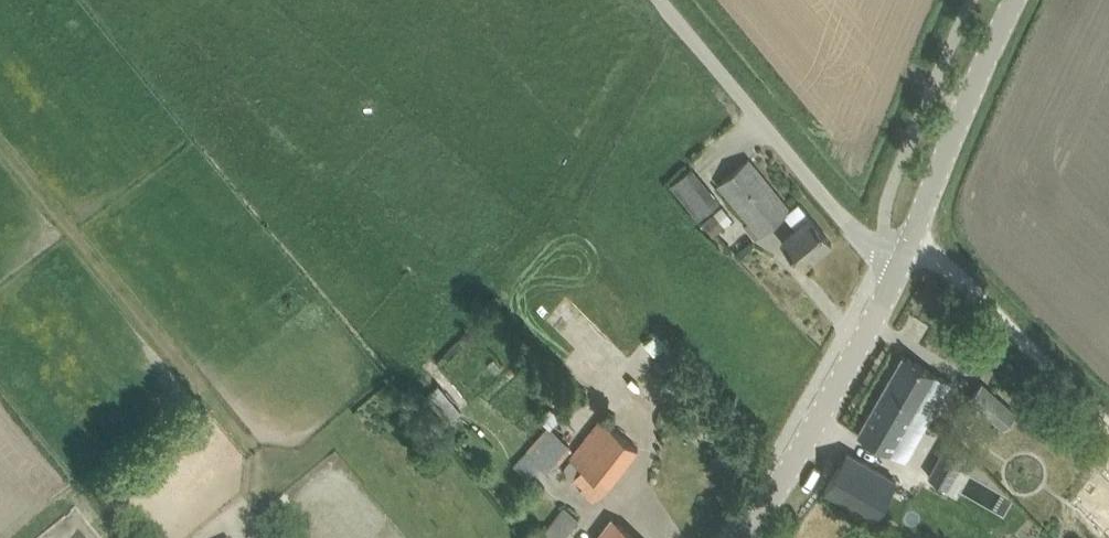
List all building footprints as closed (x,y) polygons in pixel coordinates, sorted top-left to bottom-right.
[(749,158),(732,172),(718,183),(760,234),(785,214),(797,228),(782,240),(803,265),(832,241),(799,201),(790,208),(749,158)] [(692,167),(670,185),(698,219),(719,201),(692,167)] [(715,233),(726,225),(716,213),(706,221),(715,233)] [(486,392),(494,363),(458,352),(449,381),(486,392)] [(903,354),(880,393),(913,413),(925,391),(941,400),(951,382),(903,354)] [(425,396),(446,422),(461,410),(440,383),(425,396)] [(1016,414),(982,383),(970,397),(1004,427),(1016,414)] [(858,432),(877,443),(906,460),(916,443),(900,434),(913,413),(880,393),(858,432)] [(569,456),(571,458),(563,469),(573,477),(573,478),(584,486),(579,492),(593,502),(597,497),(599,498),(638,448),(599,417),(569,456)] [(573,443),(551,422),(513,463),(528,476),(541,462),(548,469),(573,443)] [(949,438),(928,474),(948,486),(969,450),(949,438)] [(825,490),(844,501),(875,519),(897,480),(847,452),(825,490)] [(1079,507),(1108,537),(1108,477),(1079,507)] [(536,537),(562,537),(579,516),(563,505),(536,537)] [(612,517),(596,537),(639,537),(612,517)]
